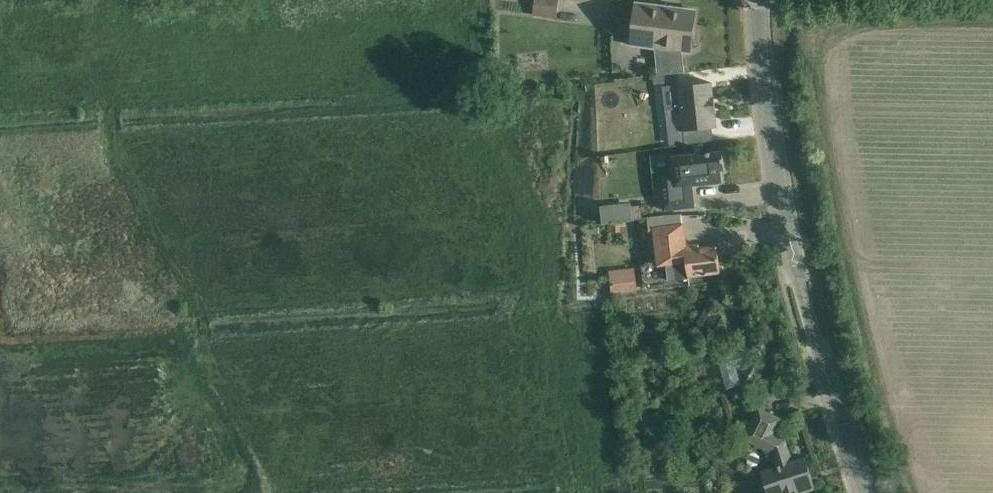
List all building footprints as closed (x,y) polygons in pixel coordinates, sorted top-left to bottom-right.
[(533,16),(557,19),(559,0),(535,0),(533,16)] [(633,27),(631,46),(639,47),(663,50),(666,75),(686,73),(684,52),(690,53),(691,49),(698,48),(698,47),(695,47),(693,32),(696,11),(680,9),(679,12),(667,10),(668,3),(666,3),(665,7),(636,4),(634,23),(633,27)] [(678,87),(664,88),(667,110),(681,108),(683,132),(684,132),(685,144),(711,141),(710,129),(712,129),(717,129),(715,114),(716,114),(714,98),(713,98),(712,83),(678,87)] [(707,154),(673,158),(674,172),(660,174),(664,211),(694,207),(692,185),(721,182),(720,170),(724,170),(722,153),(711,154),(711,153),(707,153),(707,154)] [(631,207),(621,209),(622,222),(625,221),(632,220),(631,207)] [(682,215),(648,218),(649,230),(655,229),(658,254),(671,252),(672,262),(669,266),(670,280),(670,281),(689,279),(689,276),(705,274),(705,276),(711,275),(711,273),(720,272),(717,248),(700,250),(700,246),(686,247),(683,226),(682,216),(682,215)] [(610,272),(612,293),(637,290),(635,269),(610,272)] [(750,319),(742,334),(750,338),(752,335),(759,333),(758,330),(755,331),(758,324),(750,319)] [(760,381),(756,366),(741,370),(745,384),(760,381)] [(739,386),(737,367),(722,369),(724,388),(739,386)] [(732,397),(732,398),(733,399),(733,400),(734,400),(734,401),(735,401),(736,401),(736,402),(737,402),(738,402),(739,401),(740,401),(740,400),(741,400),(741,399),(742,398),(742,397),(742,396),(741,395),(741,394),(740,394),(740,393),(739,393),(739,392),(738,392),(737,392),(736,392),(735,392),(735,393),(734,393),(734,394),(733,394),(733,395),(732,396),(732,397)] [(759,408),(744,439),(771,452),(776,468),(761,473),(768,492),(788,492),(795,491),(796,492),(805,492),(816,489),(805,458),(793,462),(785,440),(774,434),(781,420),(759,408)]
